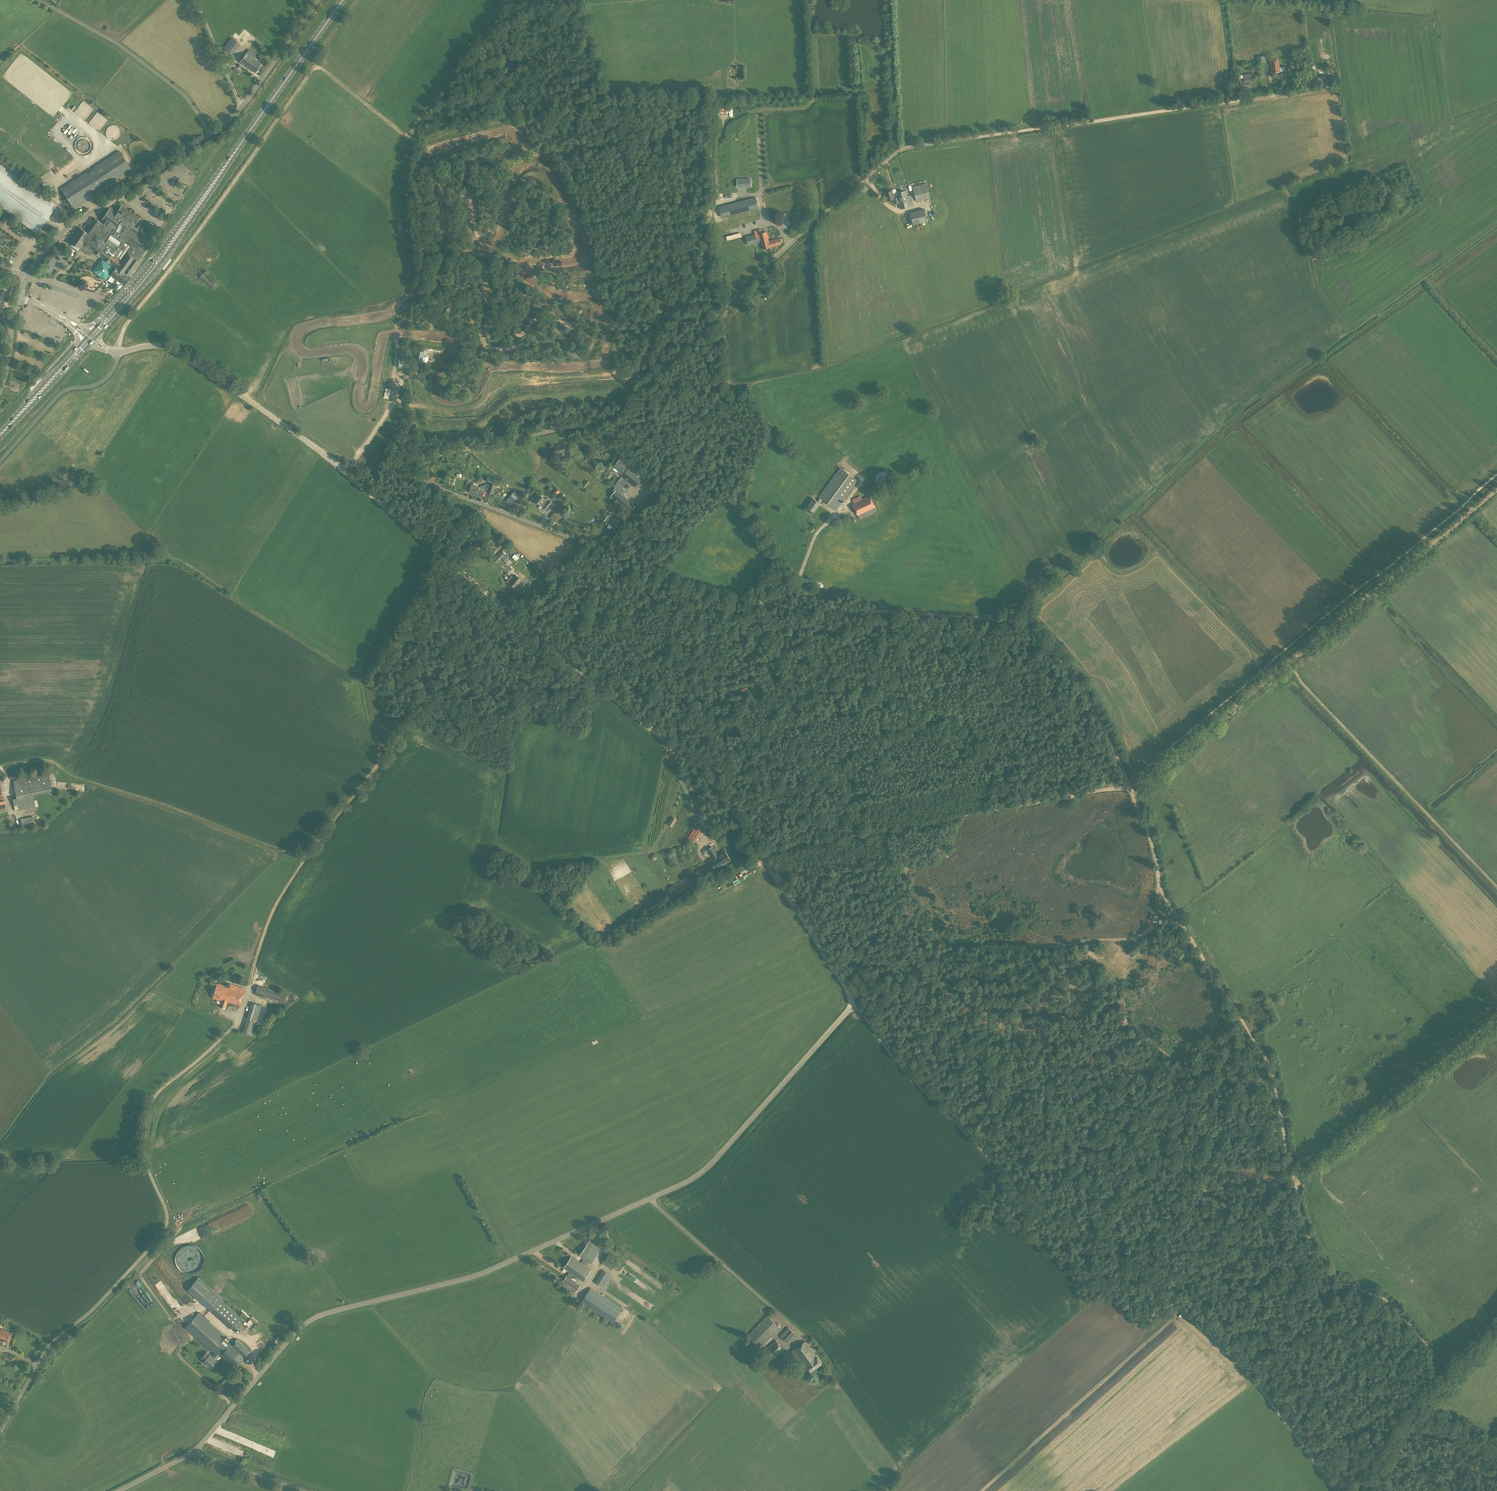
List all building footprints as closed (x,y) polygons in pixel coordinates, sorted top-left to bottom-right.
[(232,55),(240,45),(231,38),(223,48),(232,55)] [(249,49),(247,53),(240,62),(255,73),(262,64),(254,58),(257,55),(249,49)] [(1282,67),(1279,67),(1278,59),(1270,61),(1272,72),(1280,71),(1286,70),(1285,69),(1289,68),(1287,55),(1283,56),(1283,61),(1281,61),(1282,67)] [(1243,75),(1244,78),(1244,81),(1240,82),(1241,88),(1250,87),(1249,82),(1253,81),(1252,73),(1243,75)] [(77,138),(77,154),(92,154),(92,138),(77,138)] [(132,171),(131,169),(132,169),(119,150),(92,168),(93,169),(89,172),(88,171),(61,188),(74,209),(93,196),(93,194),(121,176),(122,178),(127,175),(126,173),(127,174),(132,171)] [(37,233),(57,204),(0,164),(0,207),(37,233)] [(926,183),(913,186),(916,201),(930,198),(926,183)] [(899,203),(896,193),(893,194),(892,190),(885,192),(887,200),(893,199),(894,204),(899,203)] [(896,193),(900,209),(910,206),(909,204),(913,203),(911,195),(907,196),(906,190),(896,193)] [(745,201),(745,202),(719,208),(721,217),(753,209),(754,211),(759,210),(758,208),(756,198),(749,199),(749,201),(748,201),(748,200),(745,201)] [(109,209),(100,222),(95,218),(85,231),(79,227),(69,242),(79,249),(83,244),(94,251),(93,252),(110,264),(111,263),(116,267),(111,275),(125,285),(130,277),(131,277),(141,261),(141,260),(152,244),(150,243),(153,239),(134,225),(138,219),(121,207),(116,213),(109,209)] [(913,225),(928,221),(924,209),(910,212),(913,225)] [(766,232),(759,234),(759,233),(742,238),(722,243),(724,253),(745,248),(744,246),(761,242),(763,249),(770,247),(769,241),(766,232)] [(769,241),(770,247),(781,244),(779,238),(775,239),(775,240),(769,241)] [(102,259),(93,272),(106,280),(114,267),(102,259)] [(213,289),(218,284),(206,273),(207,271),(206,270),(200,276),(213,289)] [(424,353),(423,355),(418,353),(416,363),(422,365),(423,359),(425,359),(426,353),(424,353)] [(565,455),(564,452),(563,444),(553,446),(555,453),(561,452),(563,461),(571,460),(569,454),(565,455)] [(613,467),(611,469),(617,474),(619,472),(621,474),(622,474),(623,475),(622,476),(635,487),(641,480),(637,477),(639,475),(629,467),(628,466),(619,458),(614,466),(613,467)] [(820,497),(817,501),(813,498),(808,506),(814,511),(820,503),(822,504),(824,501),(836,509),(858,480),(840,467),(819,497),(820,497)] [(889,475),(888,473),(886,472),(884,471),(881,471),(879,472),(877,473),(876,475),(875,477),(875,478),(875,479),(875,481),(876,483),(878,484),(880,485),(882,486),(884,486),(886,485),(888,484),(889,482),(890,480),(890,477),(889,475)] [(611,496),(610,497),(613,499),(613,500),(616,502),(618,504),(619,503),(630,512),(635,506),(623,495),(627,491),(623,487),(628,481),(622,477),(614,486),(615,487),(613,490),(614,491),(611,496)] [(480,486),(479,487),(471,484),(469,491),(482,496),(484,490),(486,491),(485,492),(490,494),(493,494),(496,485),(489,482),(489,485),(487,484),(480,486)] [(556,488),(552,493),(555,497),(560,492),(556,488)] [(508,499),(513,503),(519,495),(514,491),(508,499)] [(545,510),(552,502),(547,498),(546,500),(538,494),(533,499),(545,510)] [(877,511),(870,495),(852,504),(860,519),(877,511)] [(562,502),(554,511),(559,515),(566,506),(562,502)] [(617,514),(623,520),(626,515),(620,510),(617,514)] [(556,523),(561,517),(554,512),(549,518),(556,523)] [(616,521),(616,522),(608,515),(606,518),(609,520),(608,522),(614,528),(617,525),(619,523),(616,521)] [(502,551),(497,555),(494,558),(498,562),(502,558),(505,562),(509,558),(505,554),(502,551)] [(518,558),(515,554),(510,558),(514,562),(516,561),(516,560),(518,558)] [(515,575),(513,577),(511,575),(506,581),(509,583),(514,587),(521,580),(515,575)] [(20,808),(20,810),(36,807),(33,794),(52,791),(48,773),(13,781),(16,797),(13,798),(15,811),(16,811),(16,809),(20,808)] [(673,815),(668,823),(673,826),(678,818),(673,815)] [(24,827),(34,825),(32,816),(24,818),(24,817),(21,818),(23,828),(24,828),(24,827)] [(696,842),(702,831),(694,827),(688,839),(696,842)] [(725,851),(718,855),(712,847),(708,849),(713,858),(709,861),(715,870),(731,860),(725,851)] [(676,897),(694,885),(690,880),(679,888),(680,889),(673,893),(676,897)] [(1180,960),(1186,955),(1180,949),(1175,955),(1180,960)] [(229,983),(228,986),(217,983),(212,997),(221,1000),(219,1007),(226,1008),(227,1001),(239,1005),(243,991),(243,990),(244,987),(229,983)] [(255,993),(285,1002),(287,994),(257,985),(255,993)] [(259,1015),(262,1005),(251,1002),(242,1033),(252,1035),(257,1021),(262,1022),(263,1016),(259,1015)] [(564,1268),(570,1272),(562,1284),(575,1293),(580,1285),(570,1278),(573,1274),(583,1281),(591,1270),(584,1265),(587,1261),(591,1264),(601,1249),(590,1240),(579,1255),(584,1259),(581,1263),(571,1257),(564,1268)] [(200,1267),(205,1250),(184,1243),(176,1266),(187,1269),(186,1272),(193,1274),(195,1266),(200,1267)] [(617,1262),(606,1255),(602,1262),(612,1269),(617,1262)] [(604,1270),(595,1282),(604,1288),(611,1279),(612,1280),(614,1277),(604,1270)] [(211,1311),(231,1327),(233,1329),(242,1317),(241,1316),(222,1299),(223,1297),(198,1277),(186,1289),(211,1311)] [(613,1322),(622,1308),(590,1287),(581,1301),(613,1322)] [(217,1360),(216,1360),(220,1355),(234,1368),(250,1351),(237,1339),(232,1344),(227,1340),(229,1338),(226,1335),(225,1336),(198,1312),(184,1328),(211,1352),(213,1350),(215,1352),(213,1354),(212,1356),(207,1351),(201,1357),(205,1360),(204,1361),(211,1367),(217,1360)] [(760,1348),(780,1327),(767,1315),(747,1335),(760,1348)] [(251,1329),(258,1321),(252,1316),(246,1324),(251,1329)] [(787,1342),(795,1332),(788,1327),(780,1336),(787,1342)] [(8,1344),(11,1332),(0,1329),(0,1342),(8,1344)] [(784,1349),(776,1339),(764,1351),(773,1360),(784,1349)] [(817,1357),(805,1340),(790,1352),(800,1365),(803,1363),(805,1365),(805,1366),(809,1372),(822,1363),(817,1357)] [(224,1379),(231,1385),(235,1381),(228,1375),(224,1379)] [(227,1390),(230,1386),(224,1380),(220,1384),(227,1390)]
